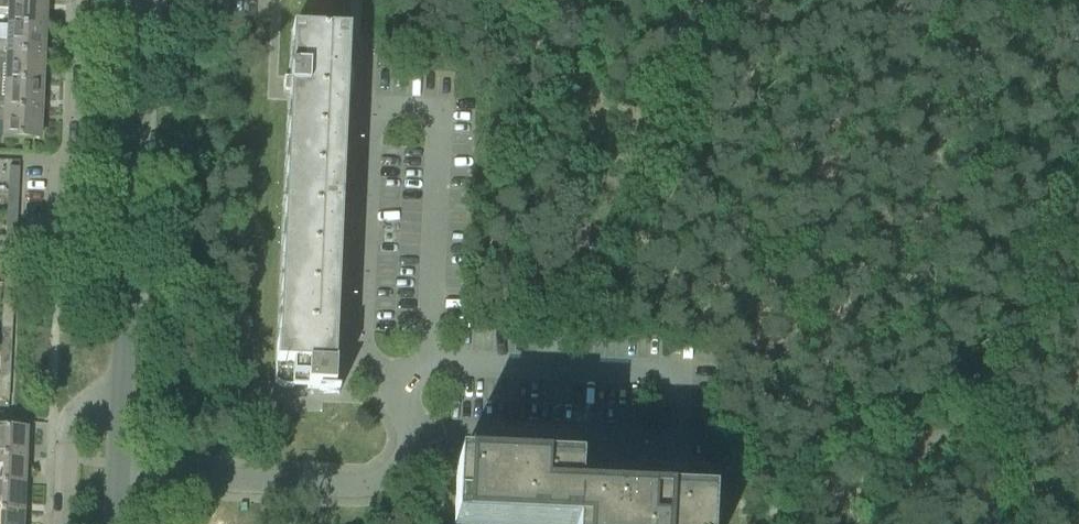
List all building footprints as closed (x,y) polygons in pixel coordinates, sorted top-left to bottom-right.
[(10,10),(9,26),(44,28),(45,0),(0,0),(0,10),(10,10)] [(43,56),(44,28),(9,26),(0,26),(0,54),(43,56)] [(276,344),(274,383),(276,385),(278,386),(281,387),(283,388),(285,388),(293,388),(307,389),(323,390),(323,393),(322,393),(322,394),(334,395),(334,393),(335,366),(326,366),(338,94),(347,95),(350,34),(348,34),(292,31),(290,77),(290,79),(288,79),(284,79),(283,92),(289,93),(289,100),(278,344),(276,344)] [(0,54),(0,82),(41,84),(43,56),(0,54)] [(0,82),(0,110),(40,112),(41,84),(0,82)] [(0,110),(0,122),(5,122),(4,138),(39,140),(40,112),(0,110)] [(9,168),(8,186),(18,187),(19,168),(9,168)] [(18,197),(7,196),(7,215),(17,215),(18,197)] [(7,215),(6,233),(16,233),(17,215),(7,215)] [(16,243),(5,242),(5,261),(15,261),(16,243)] [(5,261),(4,279),(14,280),(15,261),(5,261)] [(3,289),(3,307),(13,307),(14,289),(3,289)] [(13,307),(3,307),(2,325),(12,326),(13,307)] [(12,335),(1,335),(0,353),(11,354),(12,335)] [(0,364),(0,372),(10,372),(11,354),(0,353),(0,364)] [(0,381),(0,400),(9,400),(10,382),(0,381)] [(24,458),(26,430),(0,429),(0,457),(24,458)] [(0,457),(0,485),(23,486),(24,458),(0,457)] [(578,497),(578,474),(577,474),(577,473),(530,471),(531,467),(532,467),(533,459),(531,459),(531,462),(490,460),(490,461),(471,460),(471,464),(457,463),(454,523),(455,523),(575,523),(576,500),(577,500),(578,497)] [(0,485),(0,513),(22,514),(22,504),(28,504),(28,486),(23,486),(0,485)] [(575,523),(710,523),(711,507),(710,507),(710,506),(650,504),(651,500),(652,500),(652,492),(650,491),(650,495),(610,493),(610,494),(590,493),(590,497),(578,497),(577,500),(576,500),(575,523)] [(0,513),(0,523),(22,523),(22,514),(0,513)]
